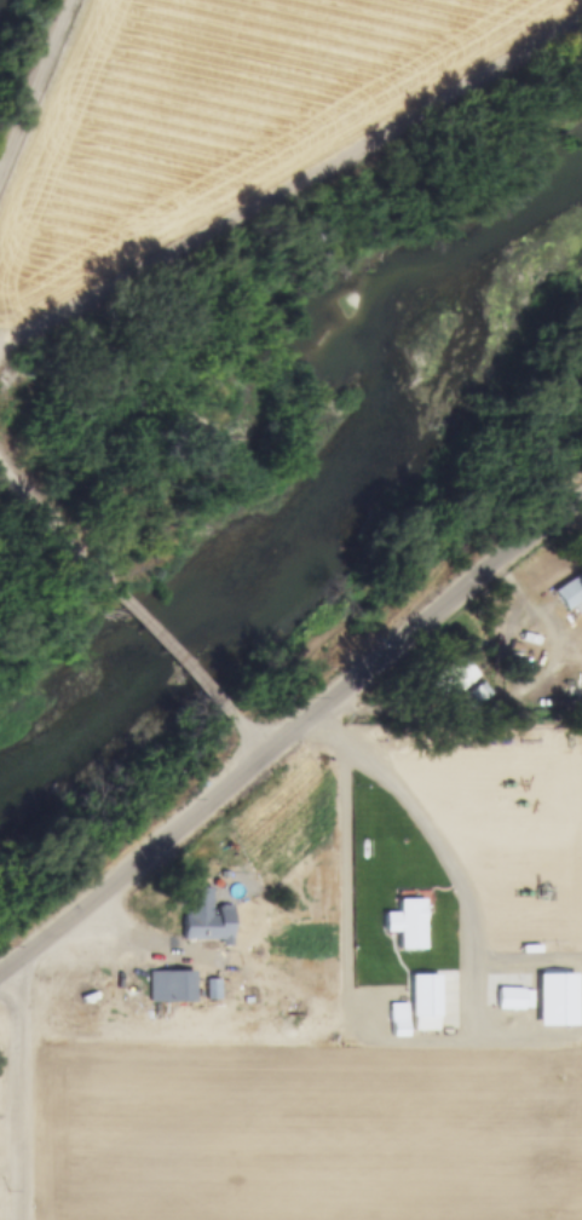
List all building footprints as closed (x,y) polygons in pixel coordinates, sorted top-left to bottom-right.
[(563,612),(581,603),(581,575),(552,589),(563,612)] [(419,683),(437,707),(477,678),(459,654),(419,683)] [(181,942),(229,943),(230,907),(209,905),(211,887),(183,887),(181,942)] [(422,899),(396,899),(396,913),(382,913),(382,933),(397,933),(397,950),(422,950),(422,899)] [(192,972),(146,972),(146,1002),(192,1002),(192,972)] [(409,974),(409,1031),(438,1031),(438,974),(409,974)] [(536,1026),(575,1026),(575,974),(536,974),(536,1026)] [(204,980),(204,1000),(215,1000),(215,980),(204,980)] [(531,1009),(531,989),(495,989),(495,1009),(531,1009)]
